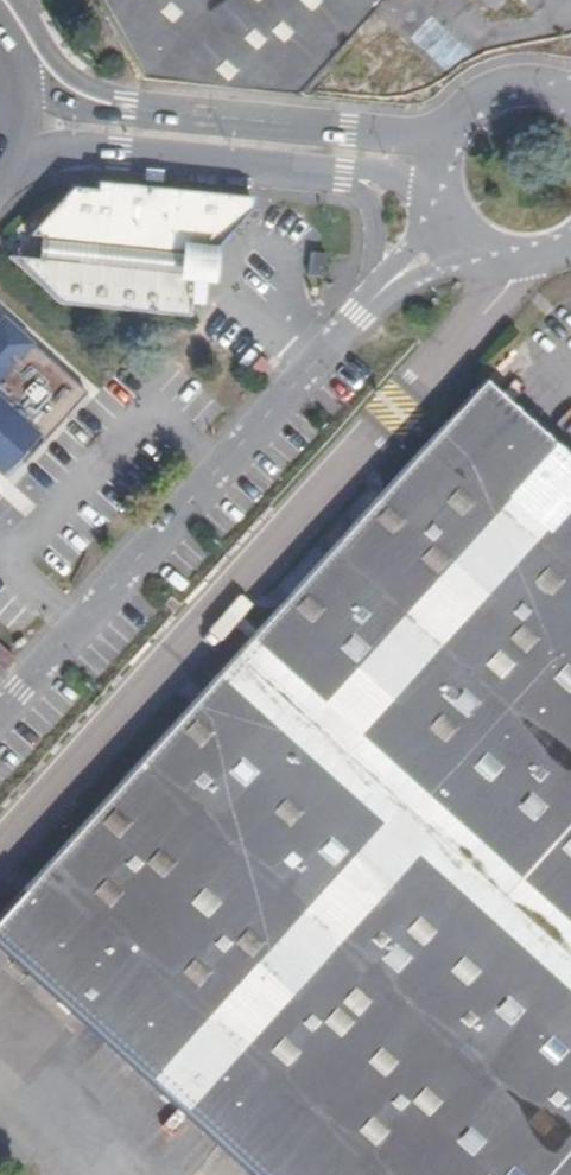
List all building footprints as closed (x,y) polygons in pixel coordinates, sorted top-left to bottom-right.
[(137,78),(295,93),(378,0),(94,0),(137,78)] [(250,196),(94,181),(93,189),(68,187),(26,235),(37,235),(36,258),(8,257),(58,303),(188,315),(190,273),(184,272),(185,251),(205,252),(209,253),(250,209),(250,196)] [(205,273),(205,252),(185,251),(184,272),(190,273),(205,273)] [(323,278),(325,252),(308,252),(307,277),(323,278)] [(0,317),(0,473),(1,474),(36,435),(42,441),(86,393),(0,317)] [(255,1174),(570,1174),(570,461),(481,380),(0,912),(0,944),(255,1174)] [(0,644),(0,665),(4,668),(14,657),(0,644)]
